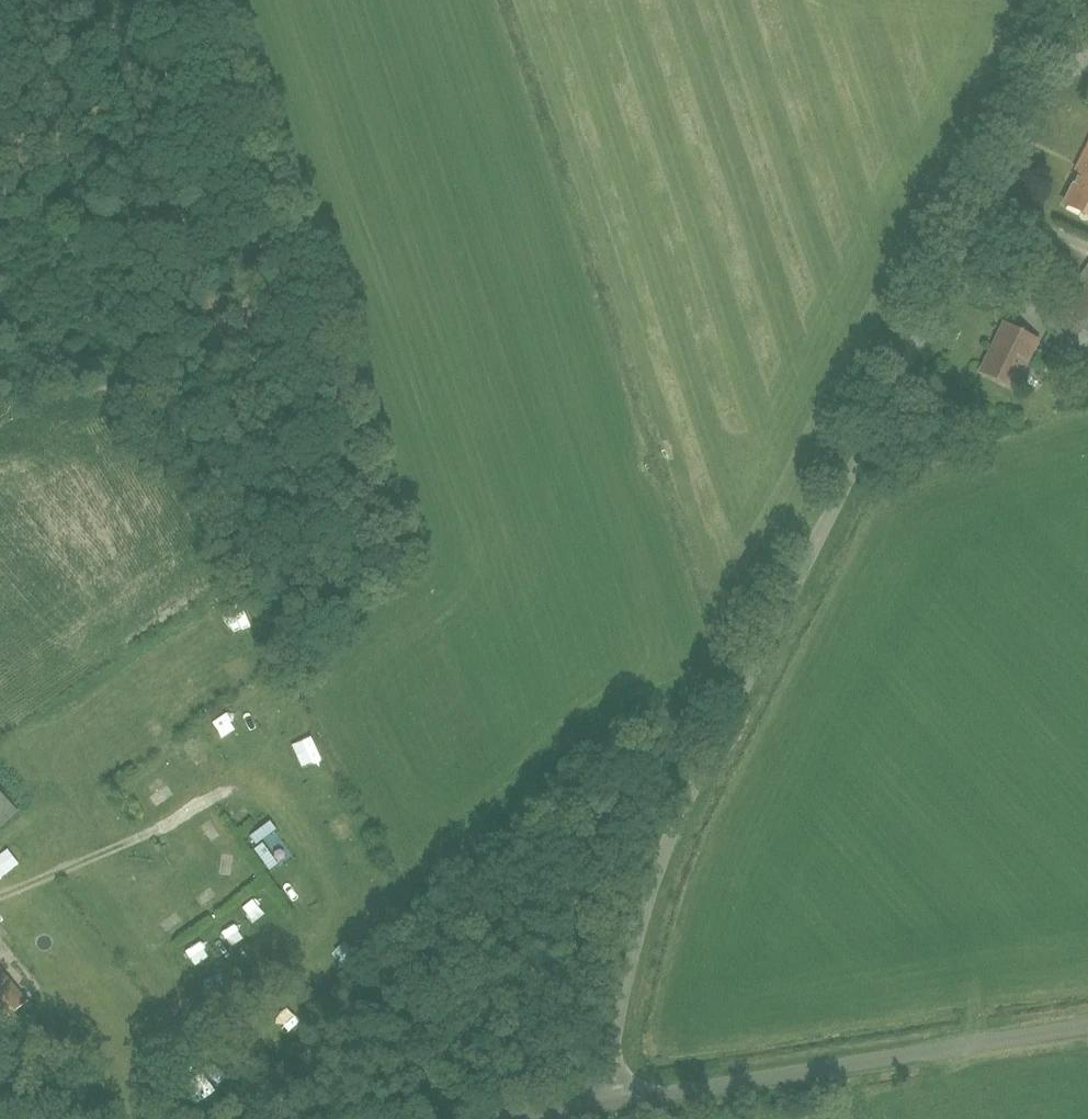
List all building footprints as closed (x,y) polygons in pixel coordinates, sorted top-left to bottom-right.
[(1076,171),(1080,173),(1064,206),(1087,218),(1087,146),(1076,171)] [(1003,329),(984,378),(1018,392),(1037,342),(1003,329)] [(17,811),(0,793),(0,827),(17,811)] [(0,968),(0,1024),(28,1001),(0,968)]
